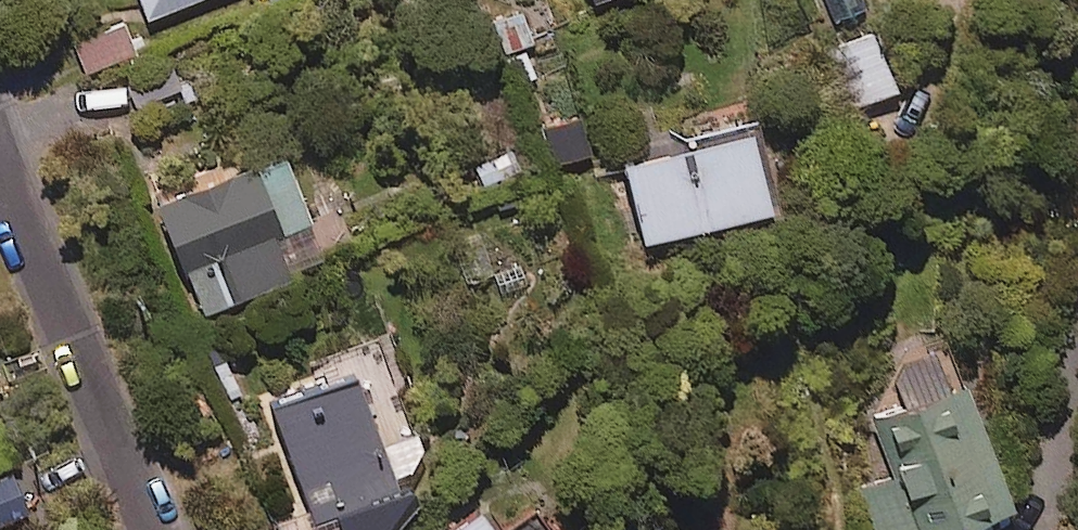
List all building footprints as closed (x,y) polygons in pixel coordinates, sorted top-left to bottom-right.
[(143,14),(176,0),(137,0),(143,14)] [(861,0),(824,0),(829,15),(862,4),(861,0)] [(529,40),(534,38),(519,2),(486,15),(500,52),(529,40)] [(132,47),(119,14),(69,35),(83,68),(132,47)] [(894,84),(869,28),(834,43),(859,100),(894,84)] [(500,52),(498,53),(511,87),(543,75),(529,40),(500,52)] [(185,101),(173,65),(125,81),(137,117),(185,101)] [(767,194),(743,117),(616,156),(640,233),(767,194)] [(324,259),(279,147),(153,198),(197,309),(324,259)] [(947,347),(897,365),(914,411),(878,425),(896,473),(861,486),(877,529),(930,529),(1005,502),(947,347)] [(389,486),(348,374),(266,404),(308,516),(389,486)] [(13,468),(0,473),(0,519),(28,508),(13,468)] [(472,502),(437,529),(494,529),(472,502)] [(529,505),(496,529),(549,529),(529,505)]
